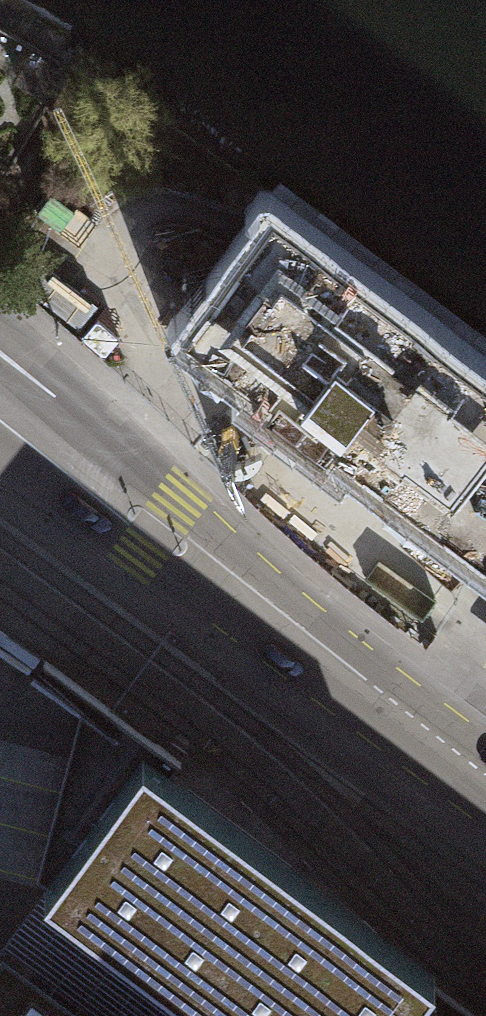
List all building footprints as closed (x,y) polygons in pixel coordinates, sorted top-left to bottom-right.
[(264,207),(174,327),(200,346),(263,392),(256,402),(316,446),(323,437),(485,558),(485,372),(264,207)] [(31,874),(44,881),(75,843),(94,762),(115,736),(75,705),(31,874)] [(44,881),(199,999),(192,1004),(209,1015),(382,1015),(408,982),(424,994),(428,988),(421,983),(430,970),(165,770),(174,759),(123,727),(115,736),(94,762),(75,843),(44,881)] [(0,943),(0,1015),(97,1015),(0,943)] [(481,1008),(430,970),(421,983),(428,988),(424,994),(408,982),(382,1015),(485,1015),(485,1012),(481,1008)]
